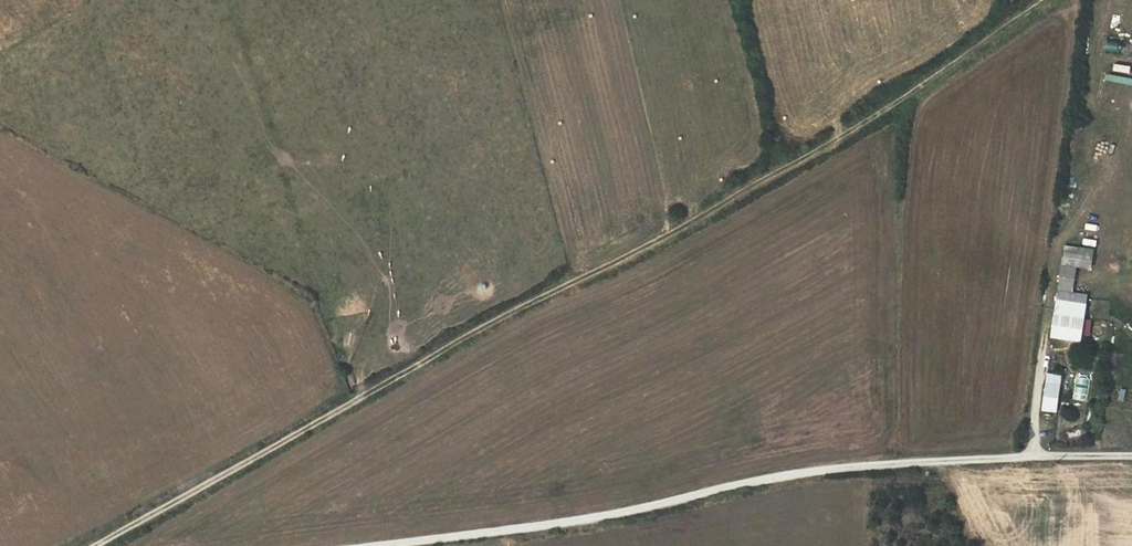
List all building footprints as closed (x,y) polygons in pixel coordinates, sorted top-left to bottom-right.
[(1082,309),(1072,307),(1073,298),(1055,296),(1054,305),(1049,340),(1077,345),(1082,309)] [(1072,307),(1082,309),(1083,300),(1073,298),(1072,307)] [(1044,373),(1041,411),(1057,412),(1059,374),(1044,373)]
